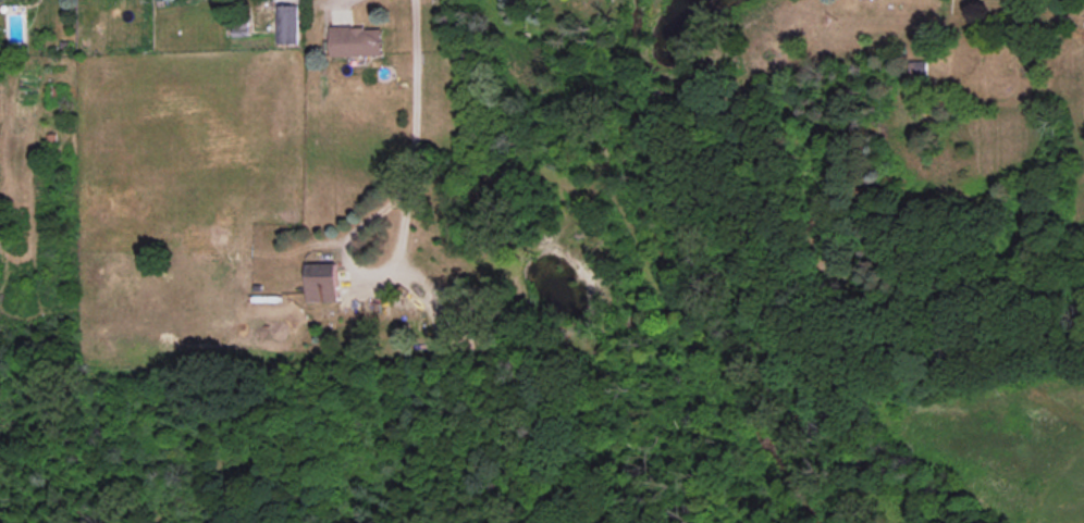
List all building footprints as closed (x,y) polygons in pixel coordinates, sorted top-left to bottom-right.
[(277,43),(298,44),(299,6),(278,5),(277,43)] [(332,56),(383,56),(383,26),(331,27),(332,56)] [(927,74),(927,61),(910,62),(911,75),(927,74)] [(307,263),(308,302),(338,301),(338,263),(307,263)]
